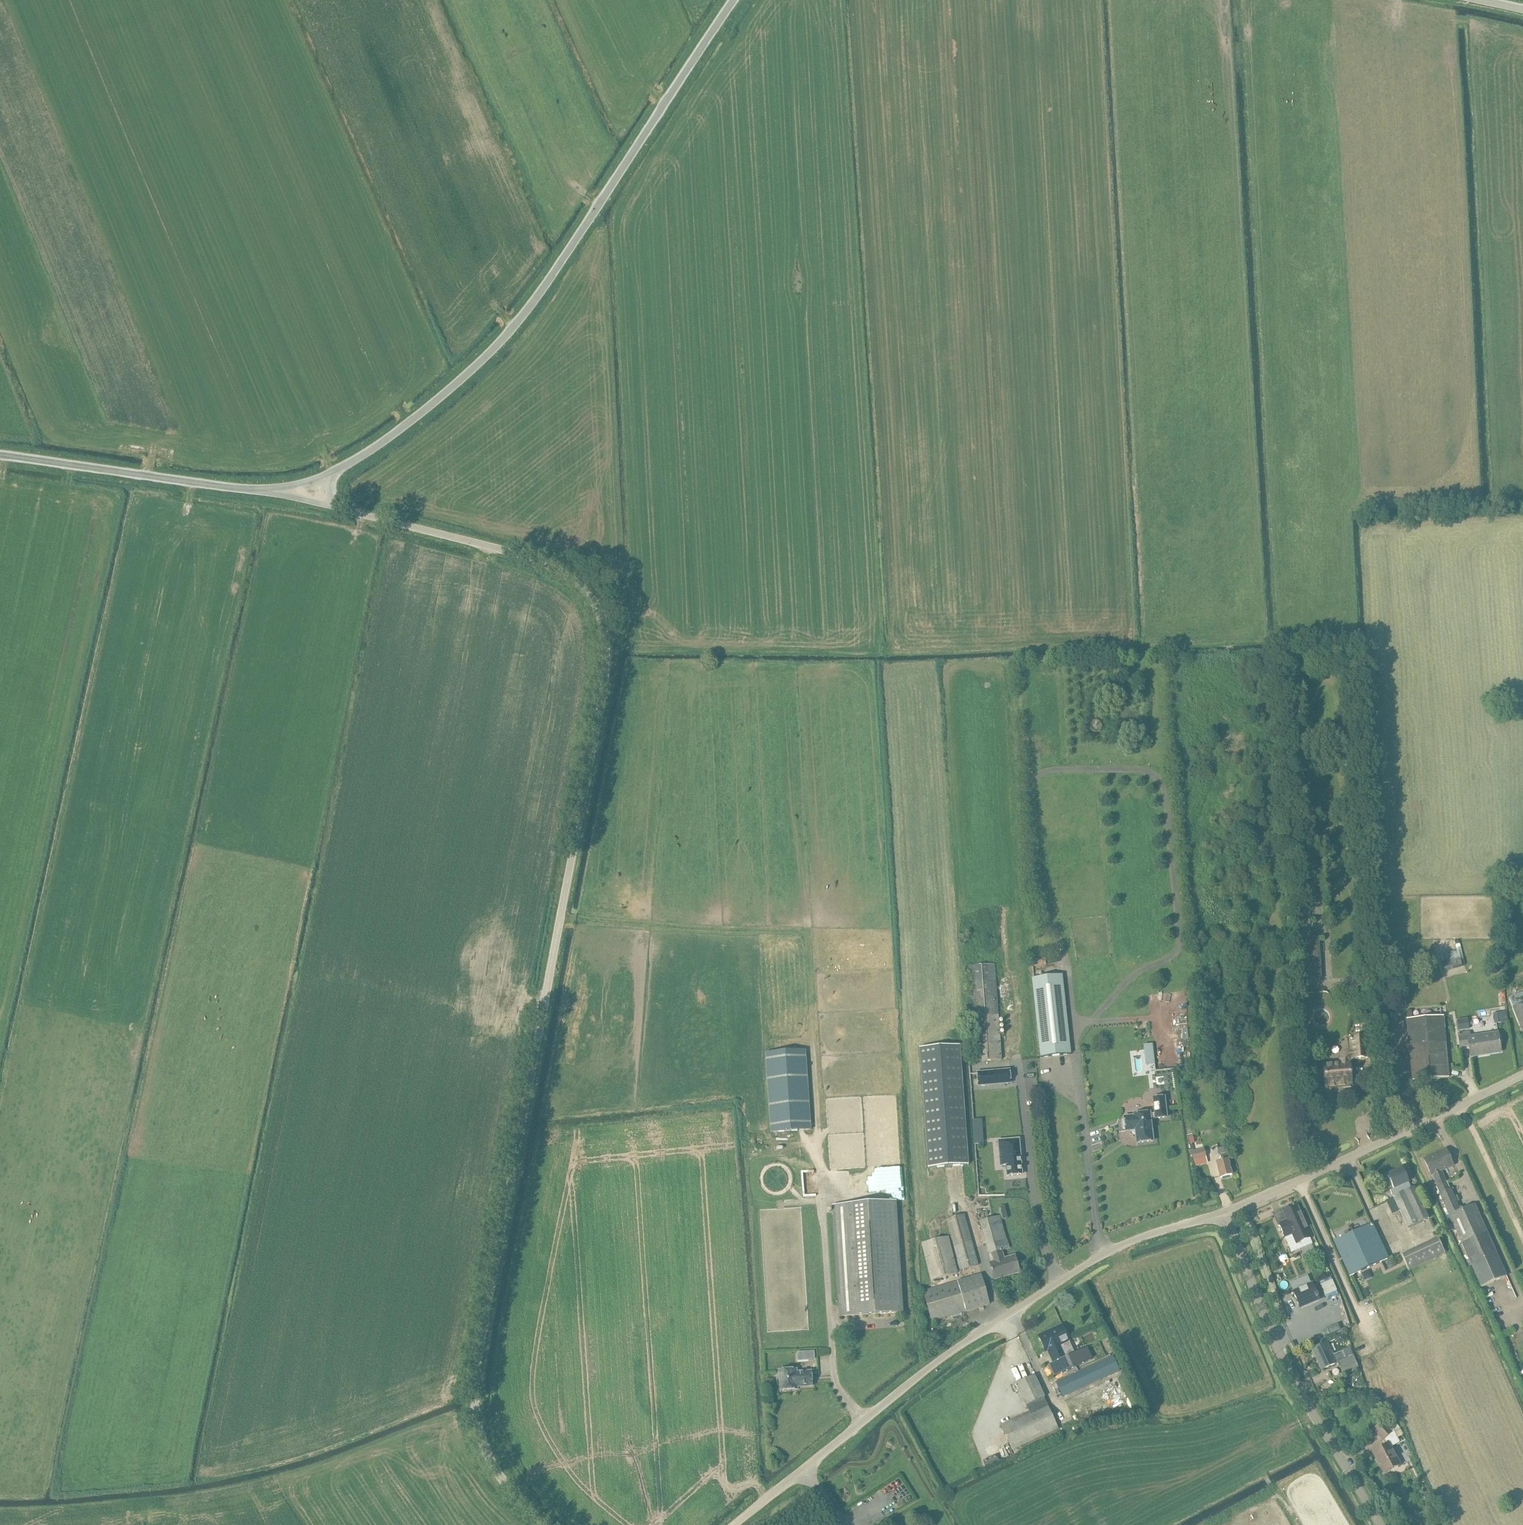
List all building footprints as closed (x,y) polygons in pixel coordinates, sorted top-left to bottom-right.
[(1459,950),(1440,954),(1444,971),(1463,967),(1459,950)] [(995,964),(968,966),(975,1061),(1002,1060),(995,964)] [(1035,977),(1041,1057),(1071,1055),(1065,974),(1035,977)] [(1522,1030),(1522,1003),(1513,1007),(1522,1031),(1522,1030)] [(1507,1011),(1497,1011),(1497,1021),(1506,1021),(1507,1011)] [(1444,1016),(1407,1019),(1412,1081),(1449,1077),(1444,1016)] [(1469,1029),(1468,1018),(1457,1020),(1458,1031),(1469,1029)] [(1470,1037),(1469,1032),(1459,1034),(1461,1046),(1469,1045),(1471,1056),(1501,1051),(1498,1033),(1470,1037)] [(1351,1084),(1349,1063),(1350,1062),(1351,1061),(1369,1059),(1368,1037),(1349,1038),(1349,1048),(1348,1049),(1345,1050),(1343,1052),(1341,1054),(1339,1058),(1339,1061),(1338,1064),(1325,1065),(1327,1086),(1351,1084)] [(1146,1065),(1155,1064),(1153,1044),(1144,1045),(1146,1065)] [(928,1168),(968,1165),(960,1046),(920,1048),(928,1168)] [(771,1131),(810,1129),(805,1050),(766,1053),(771,1131)] [(1009,1070),(977,1073),(978,1086),(1011,1084),(1009,1070)] [(1167,1118),(1165,1096),(1152,1097),(1154,1114),(1150,1114),(1150,1112),(1134,1114),(1134,1115),(1125,1116),(1125,1119),(1123,1119),(1121,1121),(1122,1128),(1124,1129),(1126,1129),(1126,1130),(1136,1129),(1137,1142),(1153,1140),(1151,1118),(1154,1118),(1155,1119),(1167,1118)] [(1019,1139),(998,1141),(1001,1167),(1006,1166),(1007,1176),(1022,1175),(1019,1139)] [(1232,1174),(1228,1160),(1225,1147),(1218,1148),(1221,1161),(1217,1163),(1221,1177),(1232,1174)] [(1193,1160),(1206,1156),(1204,1148),(1191,1151),(1193,1160)] [(1431,1175),(1432,1175),(1440,1193),(1439,1194),(1471,1266),(1481,1288),(1507,1276),(1497,1254),(1475,1204),(1461,1211),(1451,1188),(1449,1189),(1441,1171),(1453,1165),(1446,1149),(1424,1159),(1431,1175)] [(1415,1186),(1411,1188),(1402,1169),(1400,1169),(1396,1170),(1396,1171),(1388,1175),(1394,1189),(1390,1191),(1407,1228),(1429,1218),(1415,1186)] [(839,1316),(903,1312),(896,1201),(833,1205),(839,1316)] [(1297,1208),(1285,1213),(1283,1209),(1273,1214),(1278,1226),(1280,1225),(1285,1237),(1292,1234),(1297,1243),(1310,1237),(1297,1208)] [(964,1214),(946,1219),(960,1270),(979,1265),(964,1214)] [(989,1255),(991,1254),(993,1262),(990,1262),(995,1279),(1019,1272),(1015,1256),(1005,1258),(1003,1251),(1010,1249),(1000,1215),(979,1221),(989,1255)] [(1372,1224),(1335,1241),(1350,1276),(1388,1258),(1372,1224)] [(931,1280),(958,1273),(949,1236),(921,1243),(931,1280)] [(1438,1237),(1402,1254),(1409,1270),(1445,1253),(1438,1237)] [(981,1273),(957,1280),(957,1281),(923,1290),(931,1321),(966,1311),(990,1304),(981,1273)] [(1307,1275),(1291,1283),(1294,1290),(1292,1291),(1300,1309),(1320,1300),(1312,1282),(1310,1283),(1307,1275)] [(1323,1295),(1335,1291),(1331,1279),(1319,1283),(1323,1295)] [(1045,1351),(1049,1350),(1052,1356),(1049,1357),(1052,1363),(1048,1365),(1053,1377),(1092,1359),(1087,1347),(1068,1356),(1065,1349),(1063,1351),(1060,1345),(1069,1340),(1062,1325),(1038,1336),(1045,1351)] [(1082,1333),(1084,1345),(1091,1344),(1092,1349),(1098,1348),(1099,1354),(1100,1353),(1097,1331),(1082,1333)] [(1346,1359),(1342,1351),(1333,1355),(1328,1342),(1312,1349),(1321,1369),(1338,1362),(1342,1375),(1359,1368),(1354,1356),(1346,1359)] [(806,1359),(815,1359),(815,1351),(806,1352),(806,1359)] [(1112,1355),(1056,1382),(1063,1397),(1119,1371),(1112,1355)] [(812,1386),(811,1371),(796,1372),(796,1369),(779,1370),(780,1390),(797,1389),(797,1387),(812,1386)] [(1013,1382),(1026,1411),(997,1423),(1009,1450),(1056,1430),(1032,1374),(1013,1382)] [(1383,1422),(1373,1430),(1383,1442),(1392,1433),(1383,1422)] [(1384,1473),(1400,1464),(1397,1458),(1397,1456),(1395,1451),(1393,1451),(1389,1443),(1373,1452),(1377,1459),(1376,1459),(1384,1473)]
